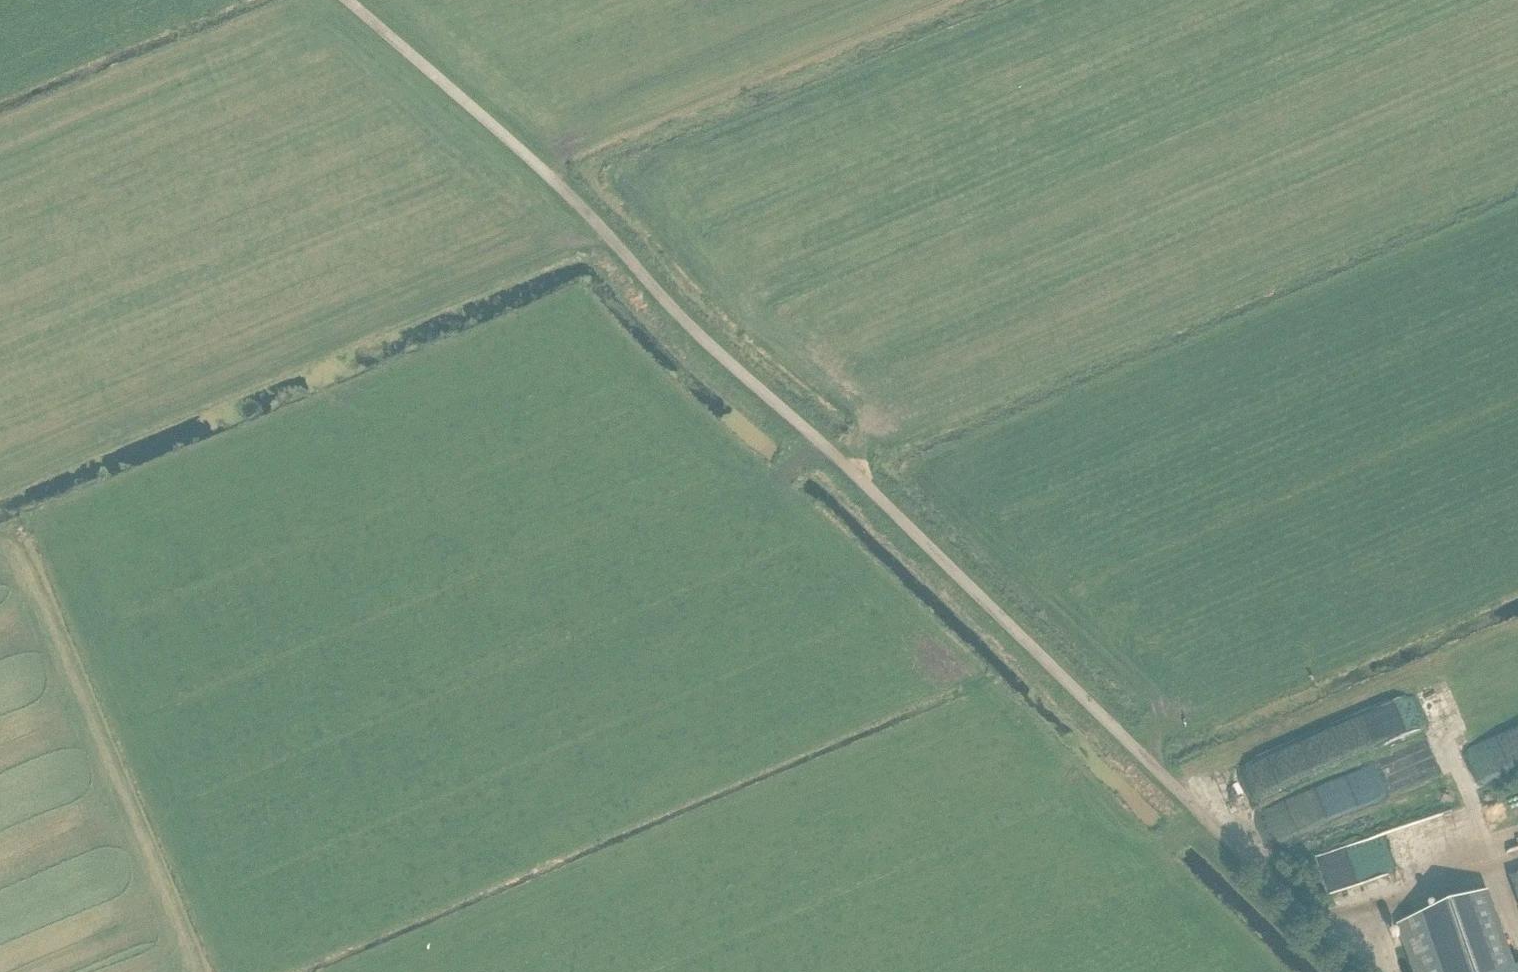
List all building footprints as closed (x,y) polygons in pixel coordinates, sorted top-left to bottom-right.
[(1517,769),(1517,727),(1466,743),(1477,781),(1517,769)] [(1259,798),(1277,788),(1260,758),(1242,767),(1259,798)] [(1331,817),(1393,791),(1379,759),(1317,784),(1331,817)] [(1516,970),(1490,892),(1395,925),(1412,971),(1517,971),(1517,969),(1516,970)]
